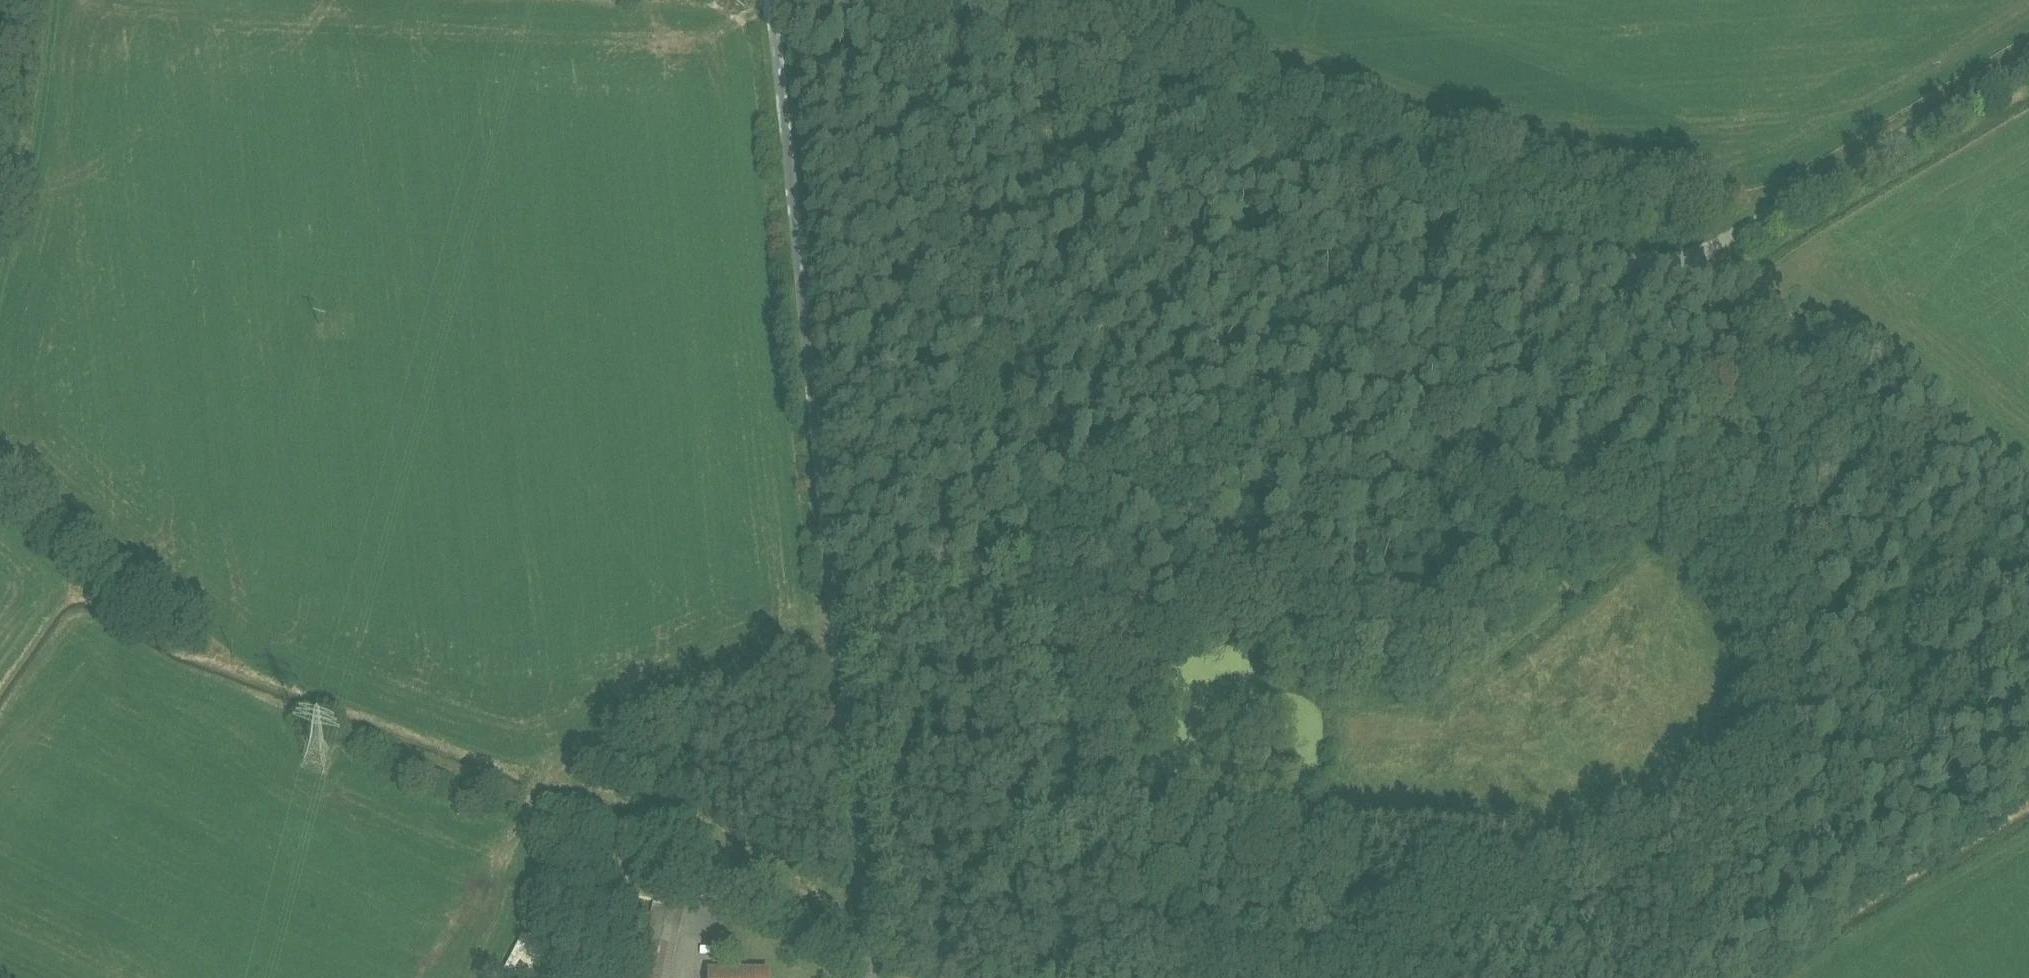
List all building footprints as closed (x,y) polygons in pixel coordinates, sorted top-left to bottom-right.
[(684,916),(657,911),(643,977),(671,977),(684,916)] [(708,977),(772,977),(772,970),(708,970),(708,977)]
